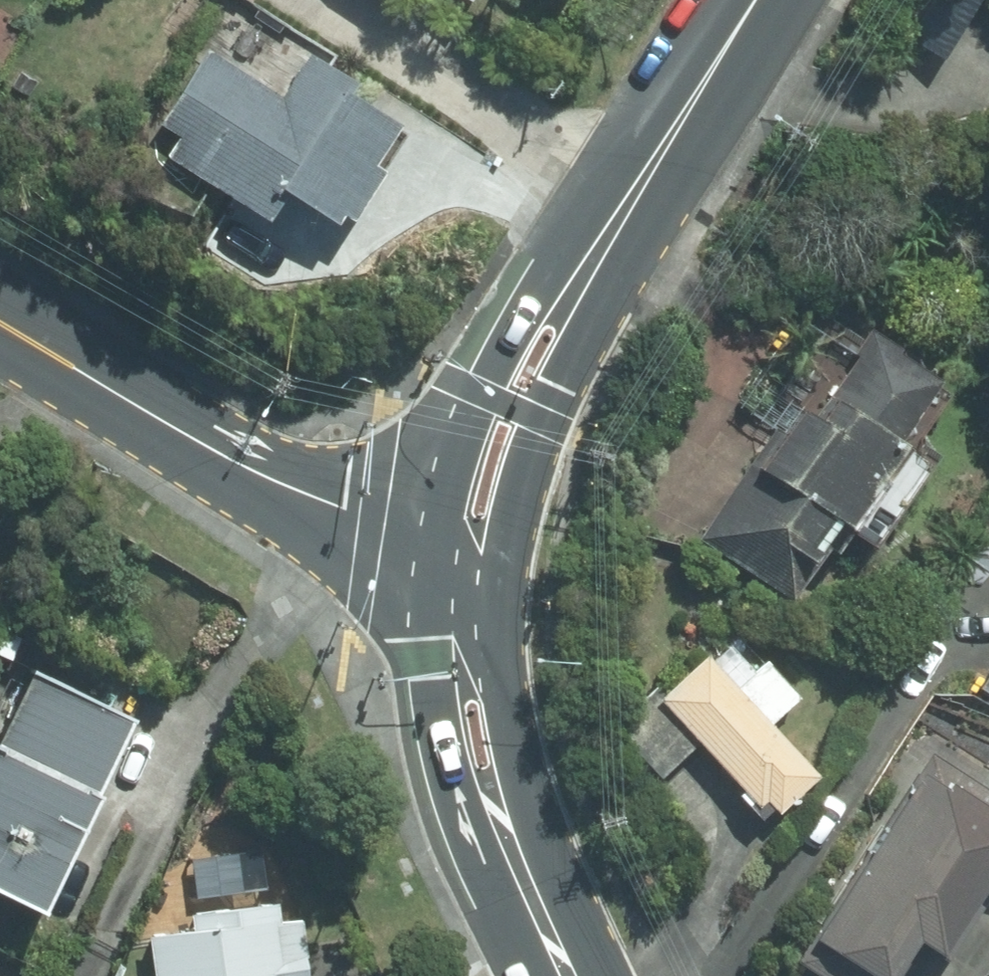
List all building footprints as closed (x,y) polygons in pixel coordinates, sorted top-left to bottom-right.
[(266,89),(200,47),(152,124),(170,136),(159,154),(253,213),(266,192),(322,227),(359,168),(349,162),(374,123),(328,95),(335,85),(288,55),(266,89)] [(775,587),(904,379),(818,326),(689,534),(775,587)] [(645,690),(602,728),(644,775),(683,739),(740,803),(750,793),(764,808),(799,776),(754,726),(784,699),(748,658),(735,670),(709,642),(649,695),(645,690)] [(965,687),(988,702),(988,649),(965,687)] [(14,905),(109,707),(12,661),(0,686),(0,898),(14,905)] [(916,752),(787,959),(814,975),(886,975),(904,947),(918,956),(964,883),(983,894),(988,884),(988,798),(916,752)] [(135,930),(141,975),(297,975),(289,912),(267,915),(265,898),(178,908),(180,925),(135,930)]
